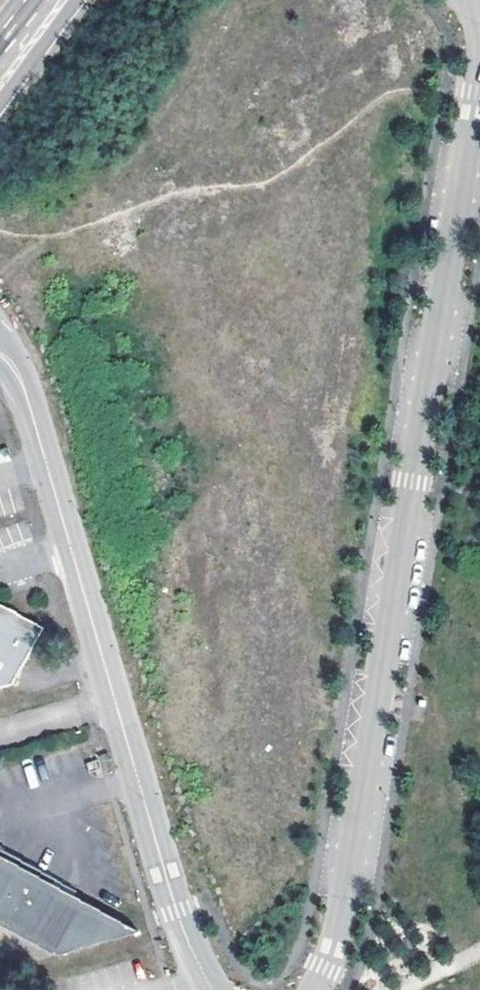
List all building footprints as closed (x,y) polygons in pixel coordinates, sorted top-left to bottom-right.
[(11,685),(44,628),(0,604),(0,688),(11,685)] [(57,955),(100,943),(115,917),(76,896),(62,888),(56,885),(60,879),(0,846),(0,923),(57,955)] [(80,890),(60,879),(56,885),(62,888),(76,896),(80,890)] [(129,925),(115,917),(100,943),(122,937),(129,925)] [(142,932),(129,925),(122,937),(142,932)]
